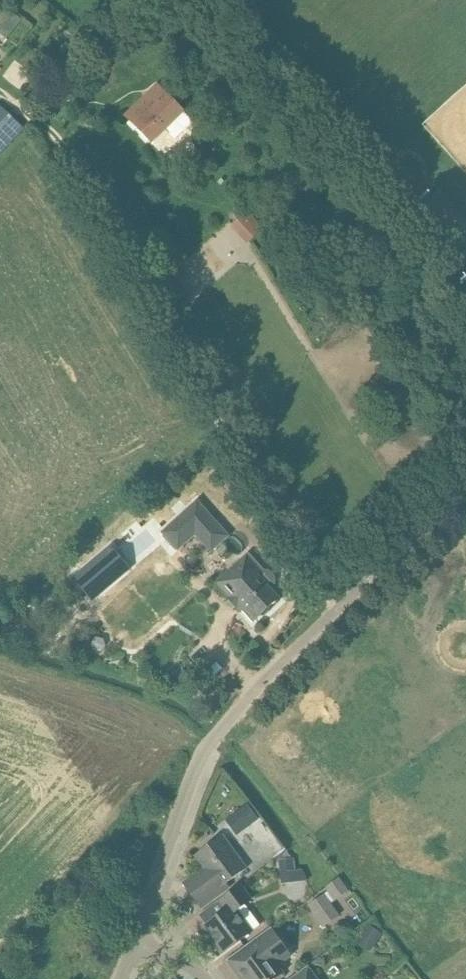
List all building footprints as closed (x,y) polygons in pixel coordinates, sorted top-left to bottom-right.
[(194,122),(159,86),(127,117),(152,143),(167,128),(177,139),(194,122)] [(24,128),(0,107),(0,154),(24,128)] [(248,211),(232,227),(247,245),(264,229),(248,211)] [(198,501),(163,533),(179,550),(196,534),(212,552),(229,536),(198,501)] [(252,623),(279,599),(270,589),(276,584),(277,577),(270,570),(263,570),(249,554),(216,583),(230,599),(237,607),(241,611),(252,623)] [(92,558),(71,578),(90,599),(112,579),(92,558)] [(97,637),(92,643),(94,650),(102,652),(107,647),(105,639),(97,637)] [(222,819),(234,833),(255,816),(243,802),(222,819)] [(248,868),(235,851),(223,835),(202,851),(211,864),(184,884),(202,908),(223,893),(220,889),(248,868)] [(293,859),(280,860),(281,872),(296,870),(295,858),(293,859)] [(246,913),(242,916),(238,910),(252,900),(241,885),(220,900),(227,910),(207,925),(212,932),(209,935),(223,954),(253,931),(260,925),(251,912),(248,915),(246,913)] [(325,894),(309,906),(316,915),(332,904),(325,894)] [(285,974),(279,966),(293,956),(272,927),(246,946),(255,959),(236,972),(240,978),(244,975),(246,978),(277,978),(285,974)] [(290,978),(318,978),(308,966),(290,978)]
